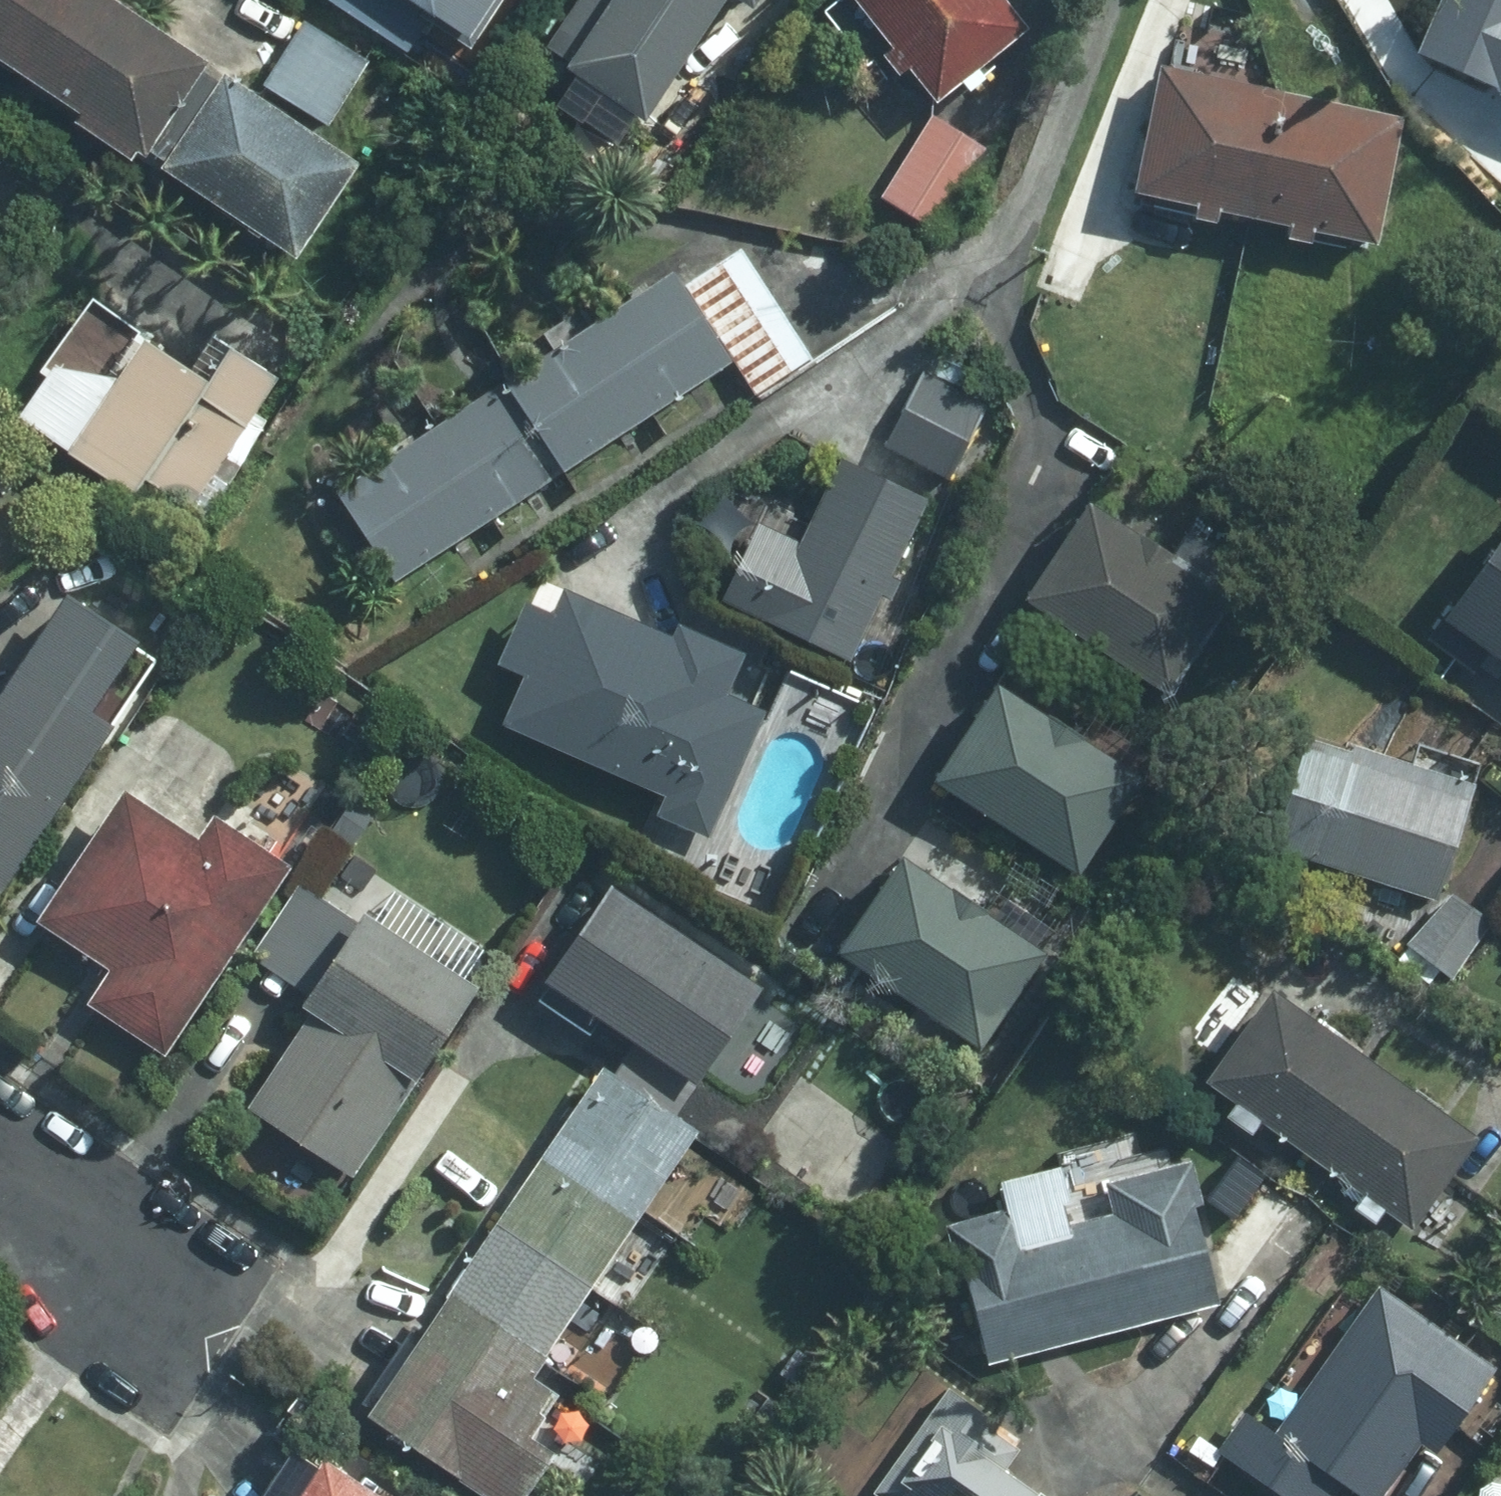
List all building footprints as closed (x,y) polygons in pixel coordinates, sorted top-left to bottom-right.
[(0,57),(0,82),(131,169),(198,69),(94,0),(38,0),(0,57)] [(38,0),(0,0),(0,57),(38,0)] [(317,6),(410,67),(454,0),(321,0),(317,6)] [(552,73),(633,123),(710,0),(597,0),(552,73)] [(745,9),(751,0),(730,0),(745,9)] [(927,108),(1024,32),(999,0),(842,0),(927,108)] [(1418,55),(1500,84),(1500,80),(1500,0),(1438,0),(1418,55)] [(364,69),(300,24),(257,85),(321,130),(364,69)] [(1156,68),(1121,216),(1252,247),(1288,99),(1156,68)] [(215,92),(159,182),(289,262),(345,173),(215,92)] [(1288,99),(1252,247),(1384,278),(1419,130),(1288,99)] [(983,152),(920,117),(874,198),(937,233),(983,152)] [(1488,136),(1458,172),(1500,208),(1500,147),(1488,136)] [(663,272),(594,317),(649,405),(721,358),(745,394),(801,356),(733,251),(675,289),(663,272)] [(129,475),(177,505),(259,377),(210,346),(187,380),(78,311),(9,420),(119,490),(129,475)] [(556,465),(649,405),(594,317),(501,378),(556,465)] [(920,373),(880,445),(939,476),(978,405),(920,373)] [(501,378),(405,440),(460,527),(556,465),(501,378)] [(384,576),(460,527),(405,440),(327,489),(384,576)] [(880,577),(916,500),(831,462),(794,544),(748,523),(713,600),(842,659),(872,593),(881,597),(889,581),(880,577)] [(1074,506),(1014,600),(1157,690),(1217,596),(1074,506)] [(516,672),(493,723),(659,793),(651,812),(701,834),(753,712),(712,695),(728,655),(664,627),(659,639),(552,593),(540,619),(516,608),(492,661),(516,672)] [(1462,659),(1500,686),(1500,603),(1462,659)] [(138,664),(55,610),(13,674),(5,669),(0,677),(0,874),(138,664)] [(983,687),(924,780),(1065,872),(1125,778),(983,687)] [(1261,845),(1428,895),(1462,781),(1341,745),(1339,753),(1293,739),(1261,845)] [(77,1003),(155,1052),(273,867),(198,819),(182,842),(109,795),(28,922),(100,968),(77,1003)] [(368,813),(349,801),(327,834),(346,846),(368,813)] [(887,861),(827,953),(968,1045),(1028,954),(887,861)] [(240,1105),(343,1173),(405,1081),(400,1078),(459,989),(296,881),(248,954),(300,989),(289,1005),(301,1013),(240,1105)] [(534,983),(629,1046),(688,1085),(694,1076),(687,1072),(742,989),(594,891),(534,983)] [(1492,929),(1450,892),(1387,964),(1429,1001),(1492,929)] [(1249,1119),(1308,1161),(1369,1069),(1260,994),(1197,1084),(1224,1104),(1217,1114),(1240,1131),(1249,1119)] [(588,1067),(536,1145),(632,1208),(683,1129),(667,1119),(688,1085),(629,1046),(607,1079),(588,1067)] [(1467,1138),(1369,1069),(1308,1161),(1359,1197),(1349,1209),(1367,1221),(1377,1206),(1405,1226),(1467,1138)] [(583,1282),(632,1208),(536,1145),(486,1219),(583,1282)] [(981,1360),(1211,1298),(1175,1164),(1100,1183),(1108,1211),(1060,1224),(1055,1203),(1061,1202),(1051,1164),(992,1180),(999,1209),(944,1225),(981,1360)] [(486,1219),(436,1296),(533,1358),(583,1282),(486,1219)] [(1369,1290),(1270,1433),(1237,1412),(1212,1449),(1281,1495),(1326,1495),(1336,1482),(1356,1495),(1375,1495),(1413,1441),(1429,1451),(1486,1369),(1369,1290)] [(533,1358),(436,1296),(392,1362),(357,1416),(477,1495),(510,1495),(538,1455),(513,1439),(541,1396),(518,1381),(533,1358)] [(993,1470),(1006,1451),(982,1435),(989,1424),(937,1387),(863,1495),(864,1495),(1033,1495),(993,1470)] [(312,1466),(292,1495),(358,1495),(312,1466)]
